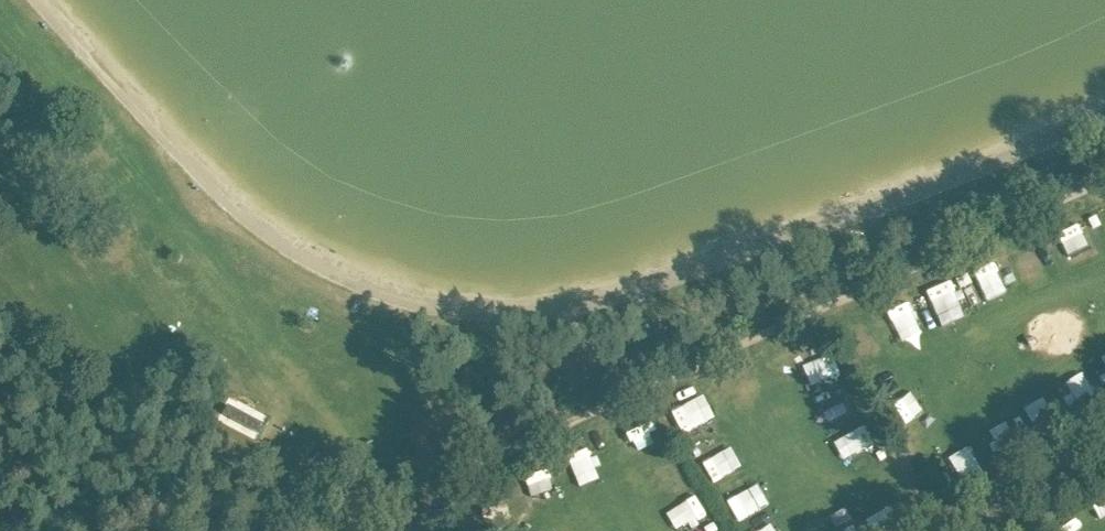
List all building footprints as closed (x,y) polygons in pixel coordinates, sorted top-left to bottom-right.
[(1065,231),(1073,253),(1093,246),(1086,224),(1065,231)] [(948,289),(929,296),(942,328),(961,320),(948,289)] [(823,416),(852,405),(843,380),(813,391),(823,416)] [(684,436),(708,422),(695,400),(671,414),(684,436)] [(862,421),(834,435),(845,455),(872,441),(862,421)] [(567,453),(575,475),(595,468),(588,446),(567,453)] [(723,452),(702,464),(715,484),(735,472),(723,452)] [(693,530),(710,530),(716,527),(705,507),(686,518),(693,530)]
